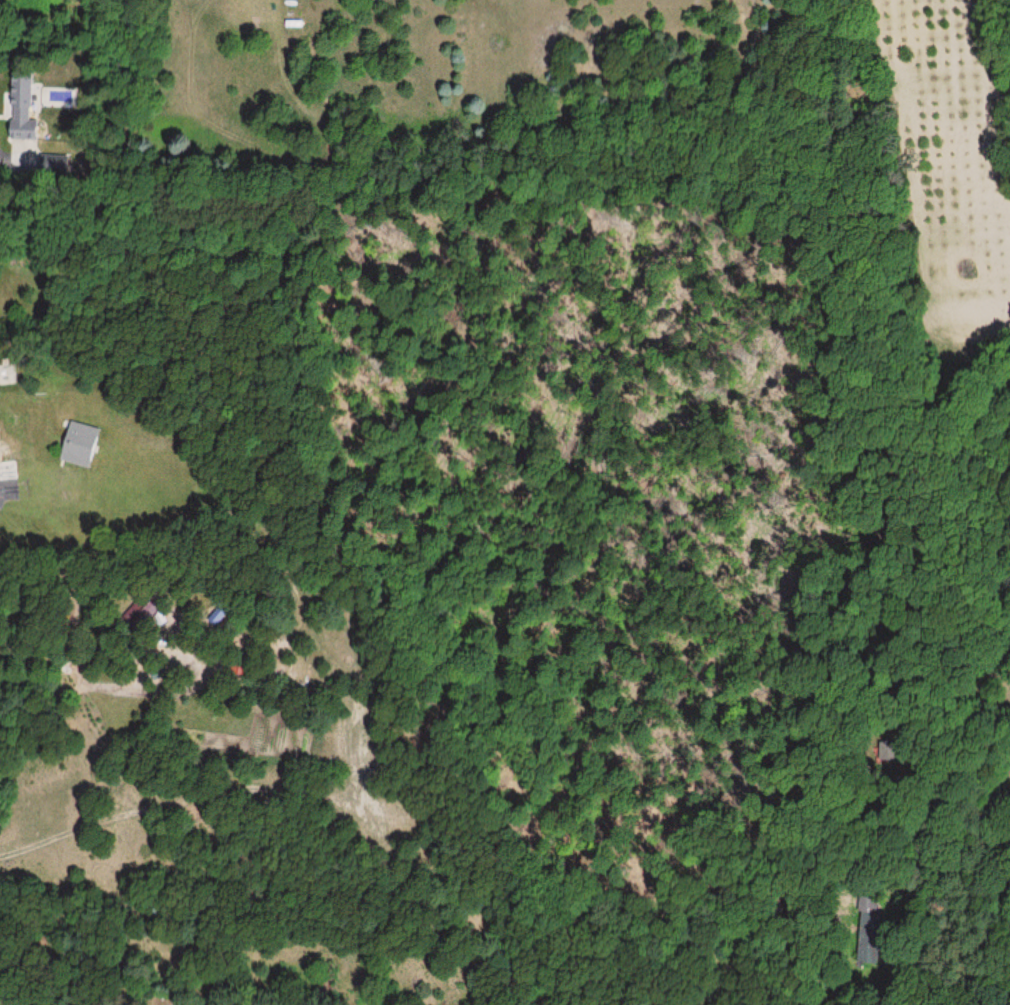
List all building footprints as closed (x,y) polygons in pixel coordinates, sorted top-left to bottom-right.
[(39,140),(39,118),(29,118),(31,73),(7,73),(5,139),(39,140)] [(99,436),(66,427),(57,459),(90,469),(99,436)] [(15,479),(15,462),(0,462),(0,479),(15,479)] [(895,933),(898,893),(878,892),(875,931),(895,933)]
